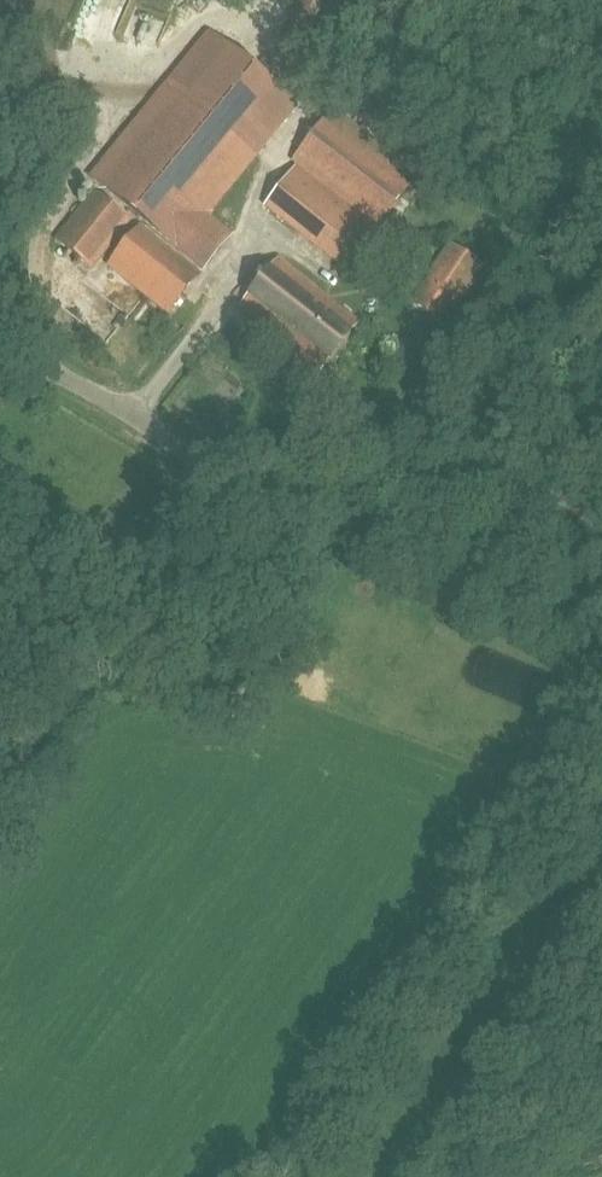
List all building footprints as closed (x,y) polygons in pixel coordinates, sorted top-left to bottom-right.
[(344,0),(301,0),(282,51),(319,65),(344,0)] [(173,31),(180,10),(161,4),(154,25),(173,31)] [(203,219),(257,153),(298,105),(209,32),(169,82),(91,177),(181,250),(205,221),(203,219)] [(378,229),(386,218),(416,179),(404,168),(407,164),(333,106),(291,161),(378,229)] [(345,270),(376,229),(296,166),(264,206),(345,270)] [(92,269),(131,220),(95,191),(56,239),(92,269)] [(205,221),(181,250),(200,266),(224,236),(205,221)] [(168,312),(199,273),(142,227),(111,265),(168,312)] [(455,303),(481,265),(450,244),(433,270),(437,273),(432,280),(430,278),(414,302),(441,320),(453,302),(455,303)] [(321,369),(357,322),(279,260),(242,307),(321,369)] [(350,565),(354,554),(335,544),(330,555),(350,565)]
